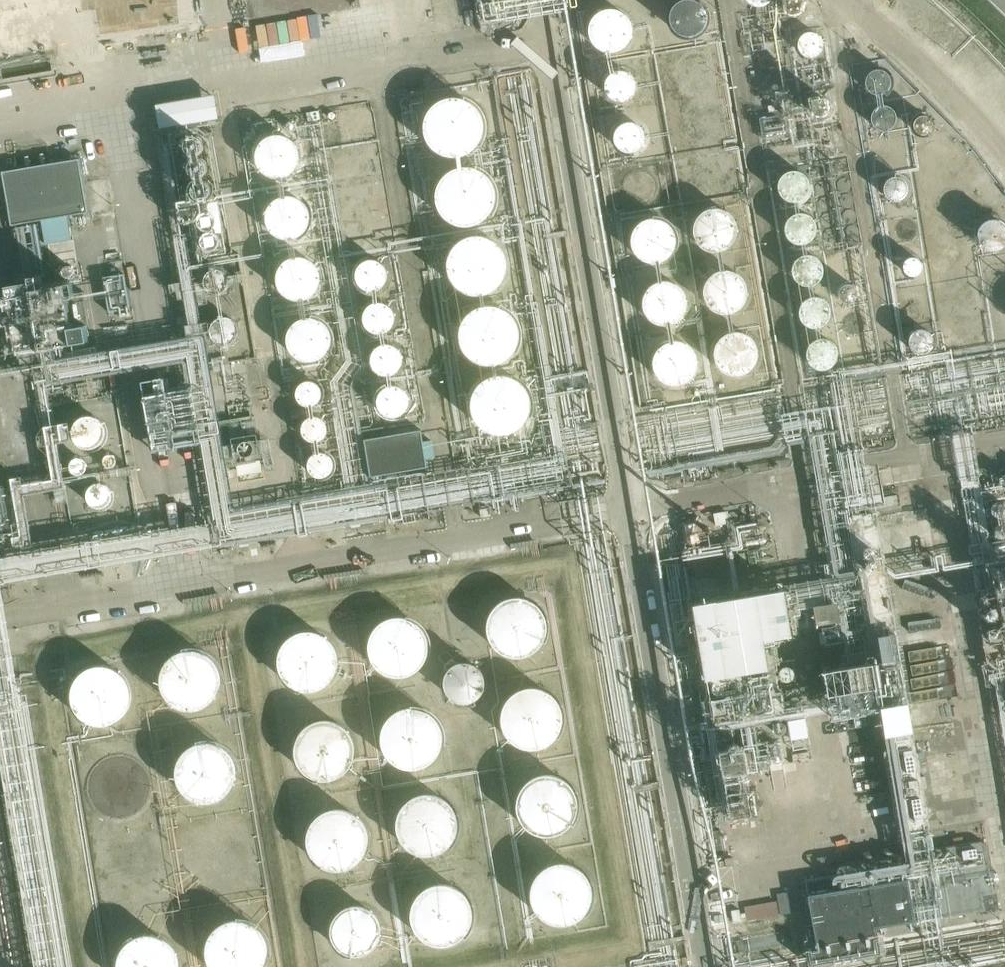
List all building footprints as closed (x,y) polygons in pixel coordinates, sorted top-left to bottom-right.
[(632,17),(631,12),(630,9),(626,3),(623,0),(622,0),(605,0),(600,4),(597,7),(596,10),(595,13),(595,17),(596,24),(598,28),(602,31),(608,34),(615,35),(622,33),(627,29),(631,24),(632,17)] [(711,3),(711,0),(671,0),(671,2),(671,9),(675,16),(679,20),(682,22),(690,24),(697,23),(704,19),(706,17),(709,12),(711,7),(711,4),(711,3)] [(791,47),(790,42),(788,38),(784,35),(780,34),(774,34),(770,36),(766,41),(765,46),(766,51),(768,56),(772,58),(777,60),(783,59),(786,57),(790,53),(791,47)] [(890,77),(889,72),(886,67),(883,64),(877,63),(872,64),(867,67),(864,72),(863,77),(864,82),(866,86),(870,89),(875,91),(881,90),(885,88),(889,83),(890,77)] [(796,80),(794,74),(792,70),(787,66),(782,65),(776,66),(772,68),(768,74),(767,79),(767,84),(770,89),(773,91),(775,93),(780,94),(786,93),(790,91),(794,86),(796,80)] [(638,84),(638,83),(637,76),(634,72),(628,67),(622,66),(615,66),(612,68),(609,70),(605,75),(604,82),(604,88),(607,93),(612,97),(616,99),(619,100),(626,99),(632,96),(636,90),(638,84)] [(424,101),(419,125),(437,148),(463,149),(482,128),(480,104),(463,89),(439,89),(424,101)] [(215,95),(158,105),(161,128),(219,118),(215,95)] [(799,113),(799,112),(798,107),(795,103),(791,100),(785,100),(780,101),(776,104),(774,108),(773,113),(774,117),(776,121),(780,124),(785,125),(790,125),(794,122),(797,118),(799,113)] [(897,116),(898,115),(897,110),(894,106),(890,103),(886,102),(880,102),(875,105),(872,109),(871,115),(872,120),(874,124),(878,127),(884,128),(890,127),(893,125),(896,121),(897,116)] [(647,134),(645,127),(642,123),(637,119),(631,117),(625,118),(622,119),(619,121),(616,126),(614,133),(615,139),(618,145),(622,147),(625,149),(630,150),(636,149),(639,147),(642,145),(645,140),(647,134)] [(299,152),(299,151),(298,143),(293,136),(287,132),(279,130),(274,130),(270,132),(263,136),(261,138),(259,142),(257,147),(257,151),(258,158),(260,162),(262,166),(268,170),(276,173),(284,172),(291,168),(294,166),(297,162),(299,157),(299,152)] [(806,145),(805,138),(802,134),(797,131),(791,130),(786,131),(780,135),(778,140),(777,145),(778,150),(782,156),(786,158),(792,159),(797,158),(802,156),(805,150),(806,145)] [(71,241),(67,217),(89,214),(80,160),(3,173),(12,226),(41,221),(45,244),(71,241)] [(435,173),(430,196),(448,219),(473,220),(493,199),(490,175),(474,160),(450,160),(435,173)] [(812,185),(812,184),(811,179),(807,173),(804,171),(801,169),(796,168),(789,169),(786,171),(783,173),(780,177),(778,184),(780,191),(783,196),(787,199),(794,201),(799,201),(803,199),(806,197),(810,191),(812,185)] [(911,186),(911,185),(910,181),(907,176),(903,173),(899,172),(893,173),(889,175),(886,179),(885,185),(885,189),(888,194),(892,197),(896,198),(903,197),(906,195),(909,191),(911,186)] [(310,216),(310,215),(310,211),(309,207),(307,203),(304,199),(297,194),(293,193),(288,192),(284,193),(279,194),(272,198),(269,202),(267,205),(265,210),(264,214),(265,219),(266,223),(268,227),(270,231),(275,235),(278,236),(285,238),(291,238),(297,236),(303,232),(308,226),(310,221),(310,216)] [(739,227),(739,226),(738,218),(736,214),(733,210),(729,207),(725,205),(721,204),(716,204),(711,204),(707,206),(701,210),(698,214),(695,218),(694,227),(695,234),(697,238),(700,242),(705,246),(708,247),(715,249),(723,248),(727,247),(732,244),(737,237),(739,232),(739,227)] [(818,226),(817,220),(814,216),(811,213),(809,212),(803,211),(797,212),(793,215),(789,219),(788,225),(788,231),(791,236),(796,240),(802,241),(808,240),(813,237),(817,232),(818,226)] [(678,238),(678,237),(677,232),(676,227),(674,224),(671,220),(668,217),(663,215),(659,213),(654,212),(649,213),(645,214),(641,216),(637,219),(634,223),(631,227),(630,232),(629,236),(630,245),(632,248),(635,253),(638,256),(642,259),(648,261),(651,261),(656,261),(662,260),(669,256),(673,251),(676,247),(677,242),(678,238)] [(1004,221),(999,218),(994,217),(988,217),(984,220),(980,225),(979,231),(980,237),(983,241),(987,244),(993,246),(998,245),(1003,242),(1004,239),(1004,223),(1004,221)] [(451,245),(447,268),(464,291),(490,292),(509,271),(507,247),(490,232),(467,232),(451,245)] [(823,264),(822,257),(819,253),(815,250),(809,248),(803,249),(798,252),(794,257),(793,263),(794,268),(797,274),(801,277),(807,279),(813,278),(818,275),(822,270),(823,264)] [(322,274),(322,273),(321,265),(318,261),(316,257),(310,252),(301,250),(295,250),(292,251),(288,253),(284,256),(281,260),(279,263),(277,267),(277,272),(277,276),(279,282),(281,285),(284,289),(291,293),(298,295),(304,295),(308,293),(315,289),(320,282),(321,278),(322,274)] [(1004,255),(998,254),(992,255),(988,257),(986,259),(982,265),(981,271),(982,277),(985,282),(990,286),(996,288),(1003,287),(1004,286),(1004,256),(1004,255)] [(382,283),(379,260),(360,262),(363,285),(382,283)] [(750,288),(750,284),(749,279),(747,275),(744,271),(740,268),(736,266),(728,264),(724,264),(719,265),(715,268),(711,270),(708,274),(705,278),(704,282),(703,287),(705,295),(706,299),(709,303),(712,306),(717,309),(725,311),(732,311),(737,309),(742,306),(746,301),(748,298),(750,293),(750,288)] [(685,306),(685,305),(685,300),(684,296),(679,289),(676,286),(672,284),(664,282),(659,282),(653,283),(648,286),(646,289),(643,292),(641,296),(639,301),(639,305),(640,314),(642,318),(646,322),(649,325),(653,327),(657,328),(662,329),(666,328),(671,327),(677,323),(681,319),(683,315),(685,311),(685,306)] [(831,309),(830,303),(827,298),(822,294),(815,293),(809,294),(804,298),(801,302),(799,308),(800,314),(803,319),(808,323),(813,325),(819,324),(823,323),(825,321),(829,316),(831,309)] [(461,314),(456,337),(474,360),(500,361),(519,341),(517,316),(500,301),(477,301),(461,314)] [(332,334),(332,333),(332,328),(330,323),(327,319),(324,316),(319,313),(314,311),(307,310),(300,312),(297,314),(293,317),(288,325),(287,328),(286,334),(287,338),(288,342),(293,349),(297,352),(300,354),(308,356),(314,356),(318,354),(322,352),(325,349),(330,343),(331,338),(332,334)] [(763,353),(763,351),(762,347),(761,342),(757,335),(750,330),(745,328),(740,327),(736,327),(730,328),(724,331),(721,333),(718,338),(715,342),(714,351),(714,356),(715,361),(718,365),(720,368),(724,371),(728,374),(736,376),(740,376),(746,375),(750,373),(755,369),(759,365),(761,361),(762,358),(763,353)] [(841,352),(841,351),(840,344),(836,339),(832,337),(825,335),(819,336),(814,339),(810,344),(809,350),(810,357),(813,362),(819,366),(824,367),(830,366),(836,363),(839,358),(841,352)] [(695,366),(695,365),(694,358),(692,354),(690,351),(684,346),(680,344),(675,343),(669,344),(666,344),(663,346),(658,349),(653,356),(652,361),(651,365),(652,373),(655,378),(657,380),(660,383),(664,386),(672,388),(677,387),(682,386),(688,382),(693,375),(694,372),(695,366)] [(473,386),(469,409),(486,432),(512,433),(531,412),(529,388),(513,373),(489,373),(473,386)] [(382,414),(408,414),(407,385),(381,385),(382,414)] [(189,448),(188,391),(151,391),(151,449),(189,448)] [(84,412),(70,434),(96,450),(110,428),(84,412)] [(366,439),(372,476),(429,466),(422,429),(366,439)] [(333,474),(333,454),(311,455),(311,474),(333,474)] [(1003,692),(1004,691),(1004,558),(978,563),(1003,692)] [(785,590),(694,604),(706,680),(768,670),(763,640),(792,635),(785,590)] [(489,604),(485,628),(502,651),(528,652),(547,631),(545,607),(528,592),(505,591),(489,604)] [(370,624),(366,647),(383,670),(409,671),(428,651),(426,626),(410,611),(386,611),(370,624)] [(281,641),(276,665),(294,687),(320,688),(339,668),(337,643),(320,628),(297,628),(281,641)] [(161,660),(157,684),(174,707),(200,708),(219,687),(217,663),(200,648),(177,647),(161,660)] [(496,684),(496,679),(496,674),(494,669),(492,664),(489,660),(485,657),(480,654),(475,653),(470,652),(465,653),(460,654),(455,657),(451,660),(448,664),(446,669),(444,673),(444,679),(444,684),(446,689),(448,693),(451,697),(455,700),(460,703),(465,704),(470,705),(475,704),(480,703),(485,701),(489,697),(494,689),(496,684)] [(73,675),(68,699),(86,722),(112,723),(131,702),(129,678),(112,663),(88,663),(73,675)] [(873,664),(823,671),(826,694),(876,687),(873,664)] [(506,700),(501,723),(519,746),(545,747),(564,727),(562,702),(545,687),(521,687),(506,700)] [(384,723),(379,746),(397,769),(423,770),(442,750),(439,725),(423,710),(399,710),(384,723)] [(296,732),(292,756),(309,778),(335,779),(355,759),(352,734),(336,719),(312,719),(296,732)] [(178,751),(173,775),(191,798),(217,799),(236,778),(234,754),(217,739),(194,738),(178,751)] [(91,766),(87,789),(105,812),(130,813),(150,793),(147,768),(131,753),(107,753),(91,766)] [(519,785),(514,809),(532,832),(558,833),(577,812),(575,788),(558,773),(535,772),(519,785)] [(398,804),(394,828),(411,851),(437,852),(456,831),(454,806),(437,792),(414,791),(398,804)] [(308,819),(304,843),(321,866),(347,867),(366,846),(364,822),(348,807),(324,807),(308,819)] [(535,873),(530,897),(548,920),(574,921),(593,900),(591,876),(574,861),(551,861),(535,873)] [(915,922),(915,918),(972,910),(972,913),(984,911),(982,896),(996,893),(991,864),(964,870),(909,880),(809,895),(817,952),(879,942),(877,928),(915,922)] [(414,894),(410,917),(427,940),(453,941),(472,920),(470,896),(453,881),(430,881),(414,894)] [(377,928),(377,927),(376,922),(375,918),(373,914),(369,909),(365,906),(361,904),(357,903),(352,902),(347,902),(343,904),(339,905),(334,909),(330,914),(328,918),(327,922),(326,927),(327,931),(328,937),(330,941),(334,945),(338,948),(342,951),(346,952),(351,953),(356,952),(360,951),(364,949),(369,946),(372,942),(375,937),(376,933),(377,928)] [(780,902),(747,904),(748,918),(781,916),(780,902)] [(204,956),(213,966),(260,966),(267,959),(265,935),(248,920),(225,920),(209,933),(204,956)] [(118,966),(179,966),(178,948),(161,933),(138,933),(122,946),(118,966)]
